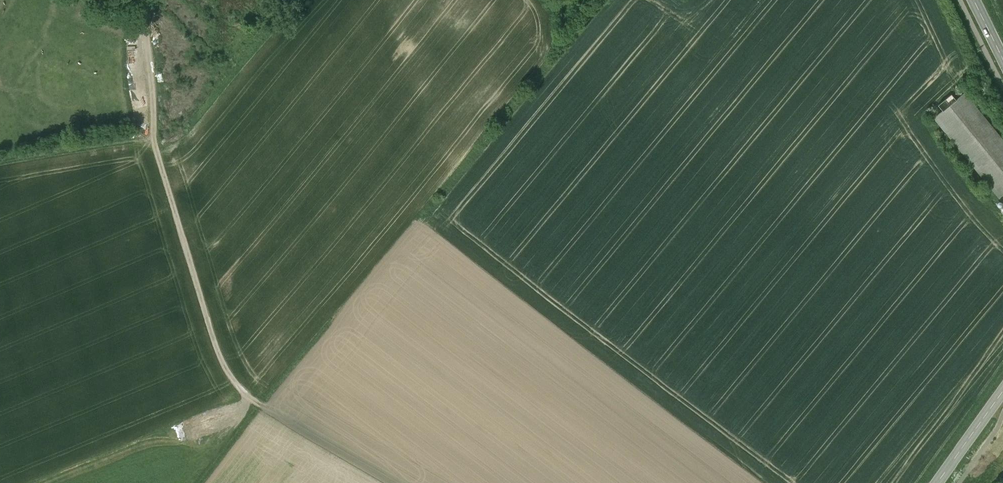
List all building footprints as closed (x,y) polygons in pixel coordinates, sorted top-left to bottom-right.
[(964,94),(956,100),(951,95),(938,105),(943,111),(935,118),(1002,202),(1002,141),(964,94)]
